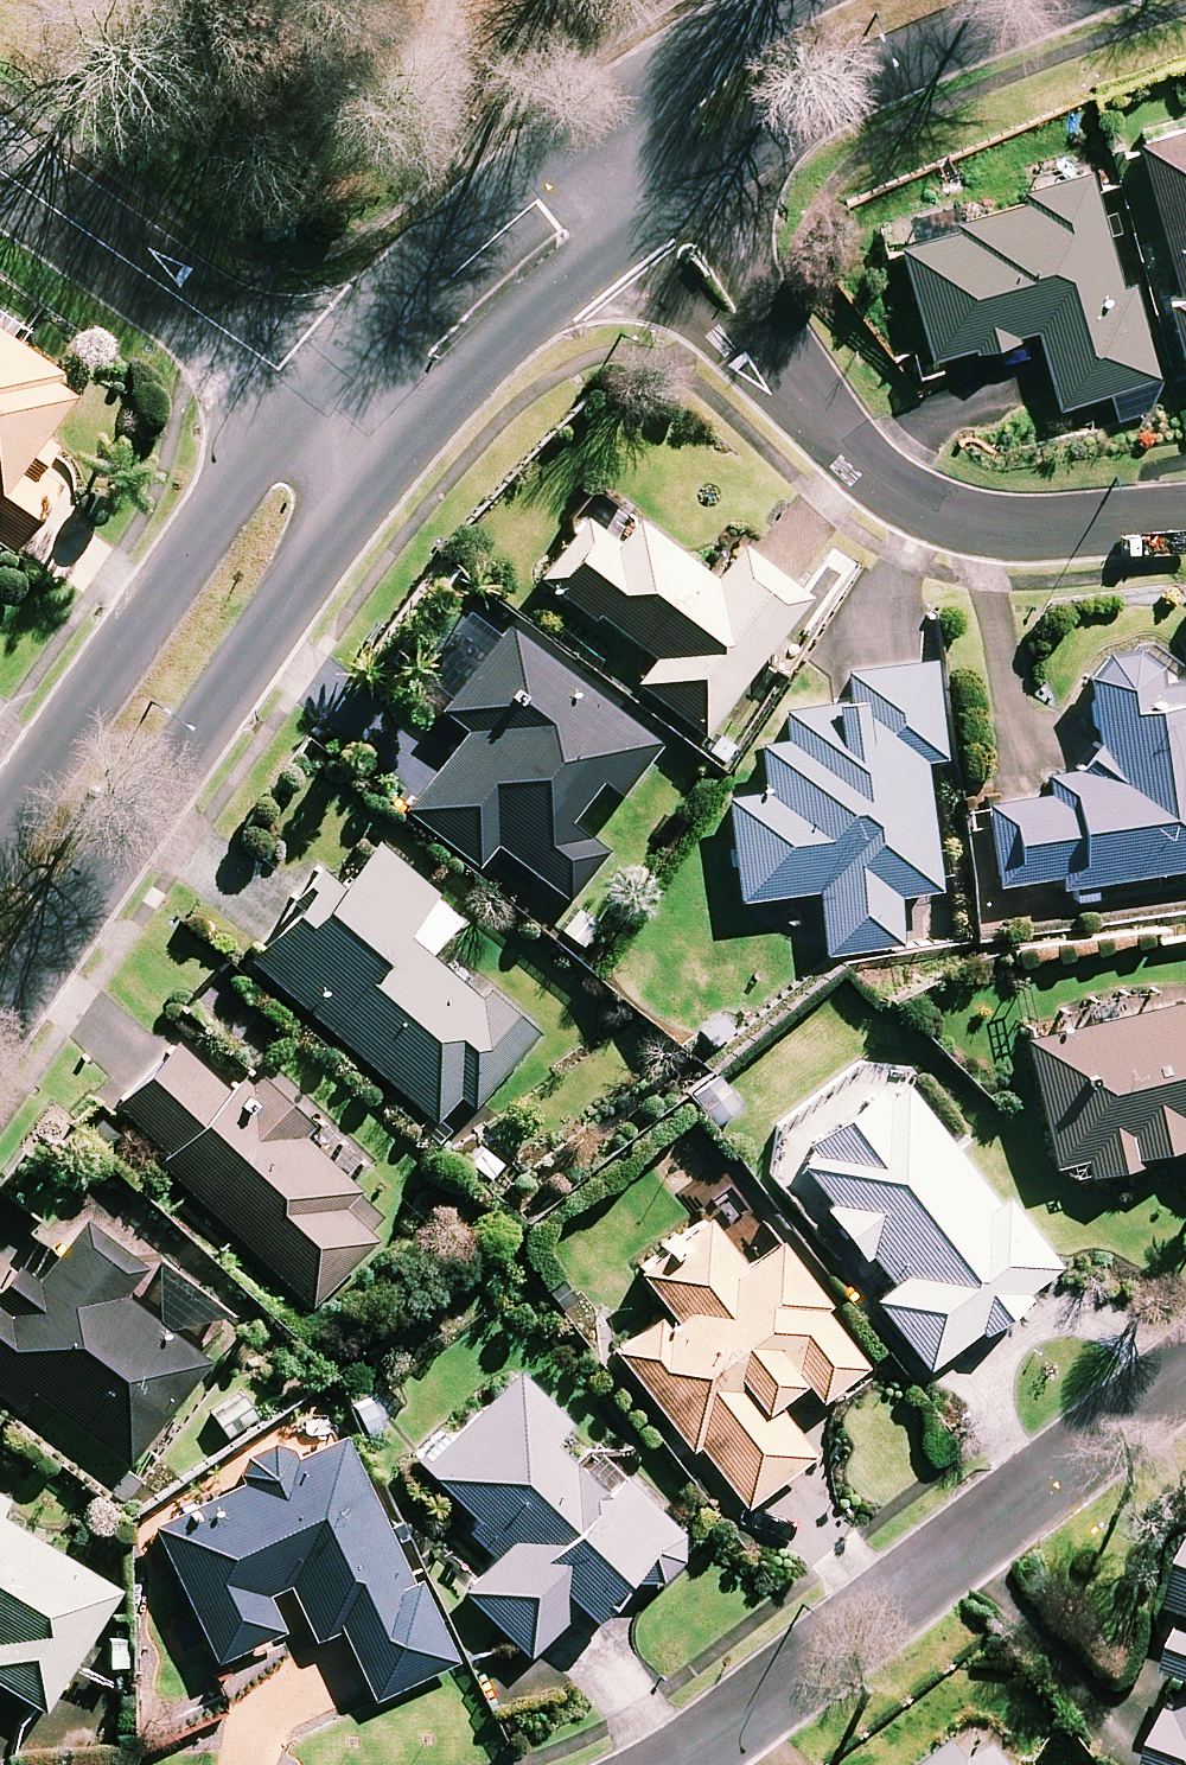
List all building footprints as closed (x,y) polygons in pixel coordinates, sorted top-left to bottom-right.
[(1185,342),(1185,114),(1140,127),(1182,280),(1170,283),(1185,342)] [(1125,276),(1092,161),(1025,180),(1029,194),(901,231),(935,349),(1039,319),(1062,400),(1160,372),(1132,274),(1125,276)] [(22,317),(0,302),(0,539),(10,545),(52,484),(31,470),(53,439),(37,428),(73,377),(11,333),(22,317)] [(714,573),(626,505),(608,529),(583,511),(538,569),(593,611),(598,605),(654,649),(635,674),(704,727),(808,590),(740,538),(714,573)] [(658,738),(502,616),(438,698),(464,719),(402,799),(476,858),(494,836),(567,893),(605,845),(561,810),(594,768),(619,787),(658,738)] [(1087,669),(1100,761),(1039,770),(1041,786),(985,794),(998,883),(1048,875),(1049,884),(1071,880),(1074,902),(1102,898),(1099,876),(1185,863),(1185,654),(1174,656),(1169,651),(1163,647),(1157,644),(1151,641),(1144,640),(1137,639),(1130,639),(1123,640),(1117,642),(1110,644),(1104,648),(1099,652),(1094,657),(1090,663),(1087,669)] [(844,687),(778,700),(784,732),(759,737),(765,780),(724,785),(739,893),(817,882),(826,950),(904,939),(897,889),(942,883),(925,755),(945,752),(931,651),(841,664),(844,687)] [(460,910),(372,834),(325,888),(311,875),(247,949),(435,1113),(458,1086),(473,1099),(533,1030),(432,943),(460,910)] [(1055,1164),(1083,1157),(1085,1168),(1139,1156),(1137,1146),(1181,1135),(1185,1152),(1185,1151),(1185,992),(1024,1030),(1055,1164)] [(233,1089),(175,1032),(114,1095),(166,1146),(160,1153),(311,1301),(377,1233),(340,1197),(355,1181),(307,1134),(319,1122),(259,1063),(233,1089)] [(790,1194),(817,1174),(831,1194),(826,1198),(863,1250),(869,1245),(892,1275),(873,1288),(926,1360),(982,1318),(988,1326),(1029,1296),(1024,1288),(1057,1263),(1002,1188),(992,1196),(886,1051),(772,1135),(788,1157),(771,1169),(790,1194)] [(742,1257),(706,1209),(636,1261),(664,1299),(612,1337),(687,1440),(695,1434),(744,1501),(813,1450),(770,1392),(801,1369),(819,1394),(868,1358),(776,1232),(742,1257)] [(84,1210),(36,1271),(23,1260),(0,1289),(0,1388),(19,1404),(35,1384),(128,1457),(238,1318),(165,1261),(135,1299),(118,1286),(142,1255),(84,1210)] [(516,1364),(420,1454),(478,1515),(470,1523),(493,1548),(460,1578),(527,1649),(580,1599),(591,1610),(635,1568),(649,1583),(693,1542),(593,1437),(574,1455),(551,1431),(566,1417),(516,1364)] [(376,1694),(461,1651),(415,1559),(407,1562),(337,1424),(292,1446),(290,1442),(286,1439),(282,1436),(278,1434),(273,1433),(268,1432),(263,1433),(259,1434),(254,1436),(250,1439),(247,1442),(244,1446),(242,1450),(241,1455),(240,1460),(241,1465),(242,1470),(243,1471),(150,1518),(219,1655),(283,1623),(264,1586),(285,1575),(315,1633),(338,1620),(376,1694)] [(42,1703),(118,1584),(0,1509),(0,1676),(42,1703)] [(1164,1609),(1185,1618),(1185,1554),(1164,1609)] [(1180,1636),(1164,1677),(1180,1684),(1149,1764),(1185,1764),(1185,1638),(1180,1636)] [(956,1764),(1010,1764),(989,1738),(956,1764)]
